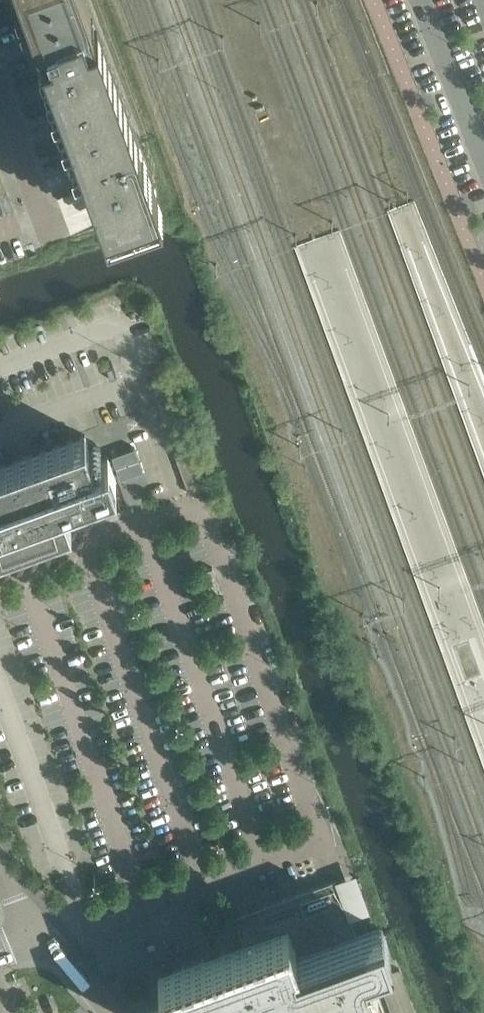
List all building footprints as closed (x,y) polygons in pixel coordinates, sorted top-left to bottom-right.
[(38,35),(93,15),(88,0),(25,0),(38,35)] [(38,35),(32,37),(36,48),(42,46),(104,218),(160,198),(93,15),(38,35)] [(92,461),(91,457),(93,456),(85,434),(0,465),(0,551),(59,530),(72,525),(63,499),(117,479),(112,467),(111,462),(108,456),(92,461)] [(114,461),(111,462),(112,467),(116,466),(120,478),(143,469),(135,447),(112,455),(114,461)] [(160,1003),(145,1009),(147,1012),(386,1012),(375,982),(378,982),(370,960),(365,961),(363,957),(376,952),(391,947),(381,922),(368,927),(356,932),(337,878),(234,915),(244,943),(158,975),(166,996),(170,995),(172,999),(160,1003)]
